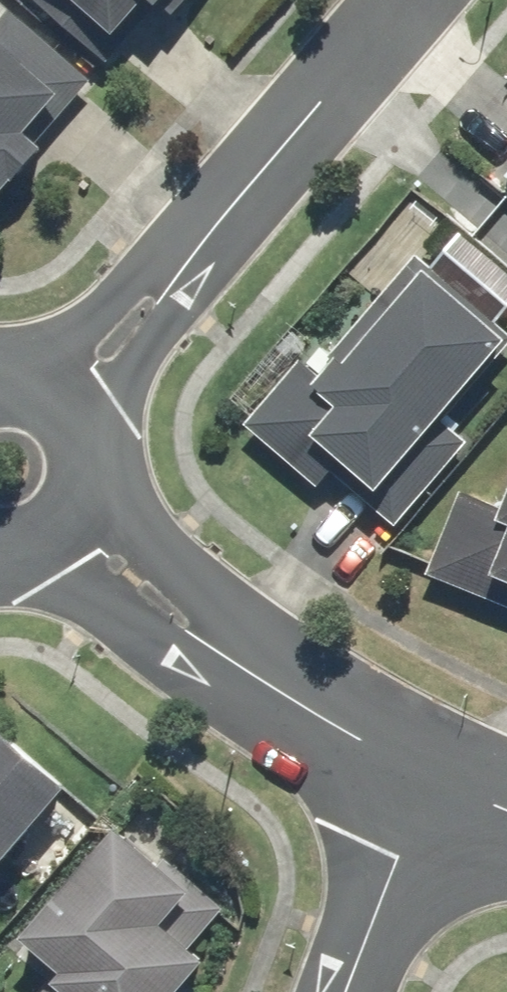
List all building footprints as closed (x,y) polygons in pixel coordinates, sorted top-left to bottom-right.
[(102,65),(147,14),(156,22),(176,0),(29,0),(102,65)] [(8,12),(0,22),(0,189),(91,86),(8,12)] [(500,179),(506,185),(506,157),(493,173),(500,179)] [(243,432),(310,490),(323,475),(387,531),(465,441),(436,415),(498,344),(483,330),(506,302),(506,279),(455,235),(429,265),(416,254),(306,382),(288,366),(236,426),(243,432)] [(497,510),(453,493),(420,581),(506,614),(506,613),(506,484),(497,510)] [(0,735),(0,849),(56,785),(0,735)] [(96,832),(7,947),(48,979),(38,991),(172,991),(194,964),(155,933),(185,894),(96,832)]
